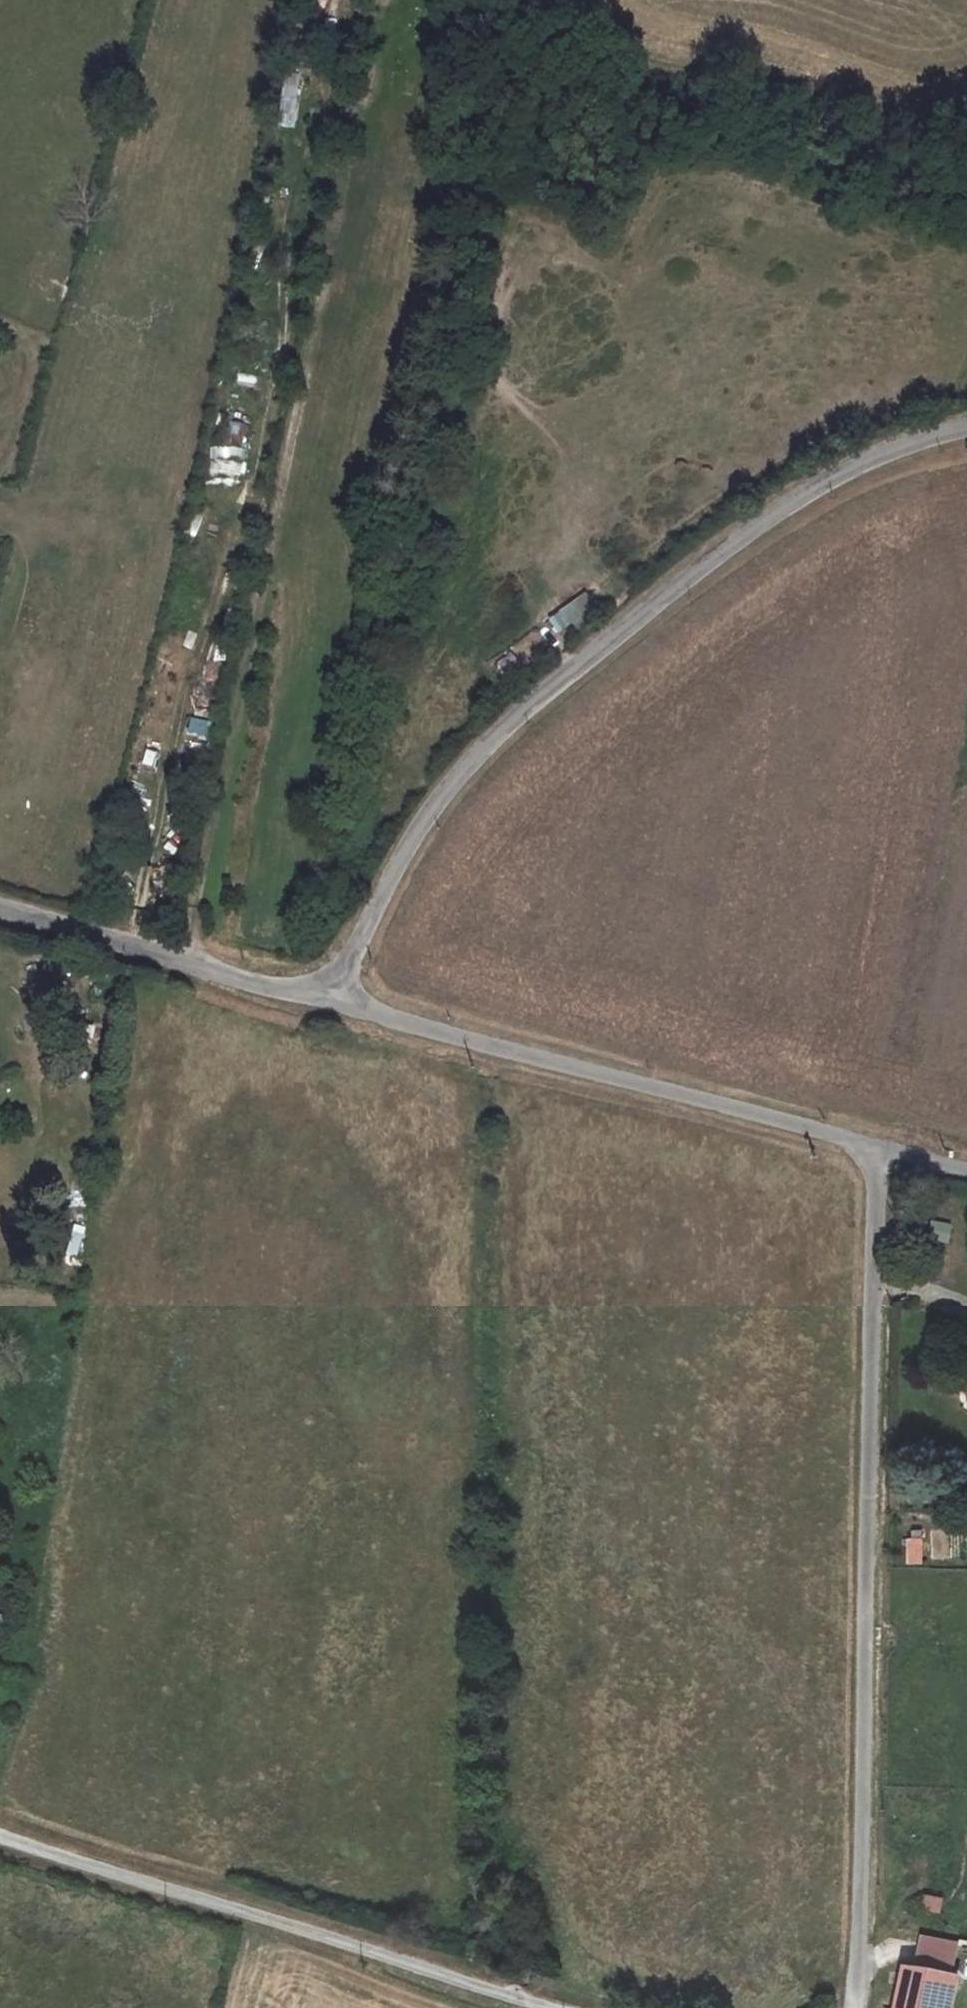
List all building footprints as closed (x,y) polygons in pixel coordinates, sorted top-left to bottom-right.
[(585,591),(547,621),(560,639),(599,609),(585,591)] [(949,1243),(949,1223),(928,1222),(928,1243),(949,1243)] [(66,1253),(78,1256),(86,1227),(73,1224),(66,1253)] [(906,1537),(907,1565),(923,1565),(923,1537),(906,1537)] [(941,1912),(944,1896),(925,1893),(922,1909),(941,1912)] [(959,1975),(908,1965),(899,2007),(954,2007),(959,1975)]
